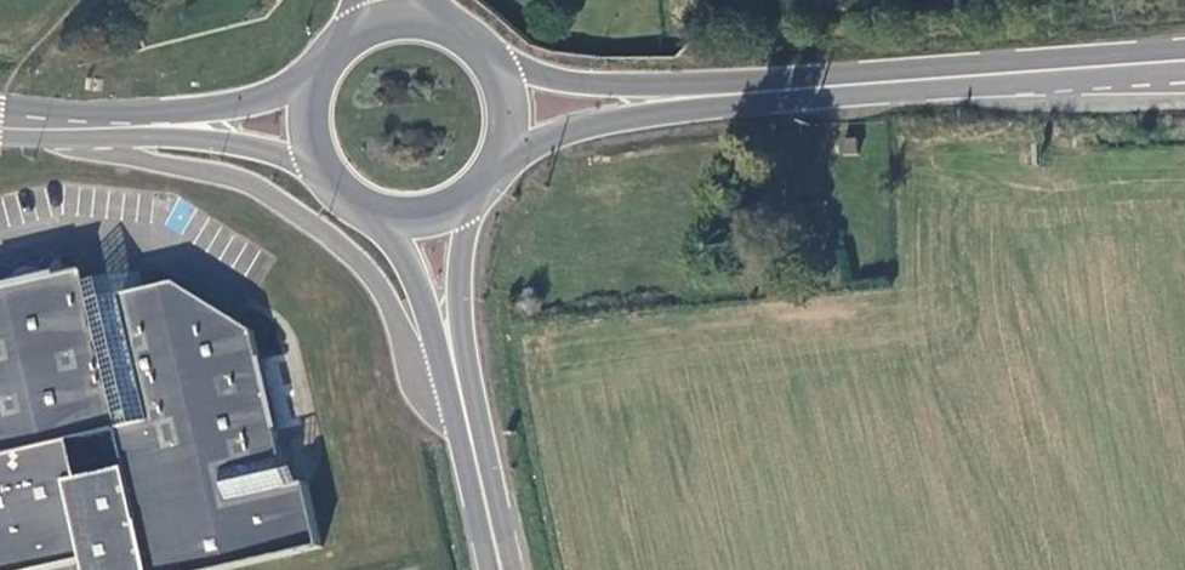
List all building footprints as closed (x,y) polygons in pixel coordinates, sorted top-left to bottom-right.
[(862,141),(846,141),(846,157),(862,158),(862,141)] [(61,277),(56,254),(48,255),(50,264),(27,269),(26,261),(13,263),(16,271),(0,274),(0,292),(61,277)] [(93,305),(148,293),(143,272),(89,285),(93,305)] [(279,434),(263,363),(256,334),(237,322),(181,286),(148,293),(93,305),(89,285),(85,273),(61,277),(0,292),(0,459),(76,441),(121,431),(129,468),(84,479),(70,483),(88,563),(90,569),(238,569),(326,550),(310,486),(292,489),(279,434)] [(263,363),(279,434),(304,430),(301,419),(294,421),(289,400),(296,399),(294,386),(286,388),(281,367),(289,366),(287,356),(263,363)] [(0,459),(0,569),(58,569),(88,563),(70,483),(84,479),(76,441),(0,459)]
